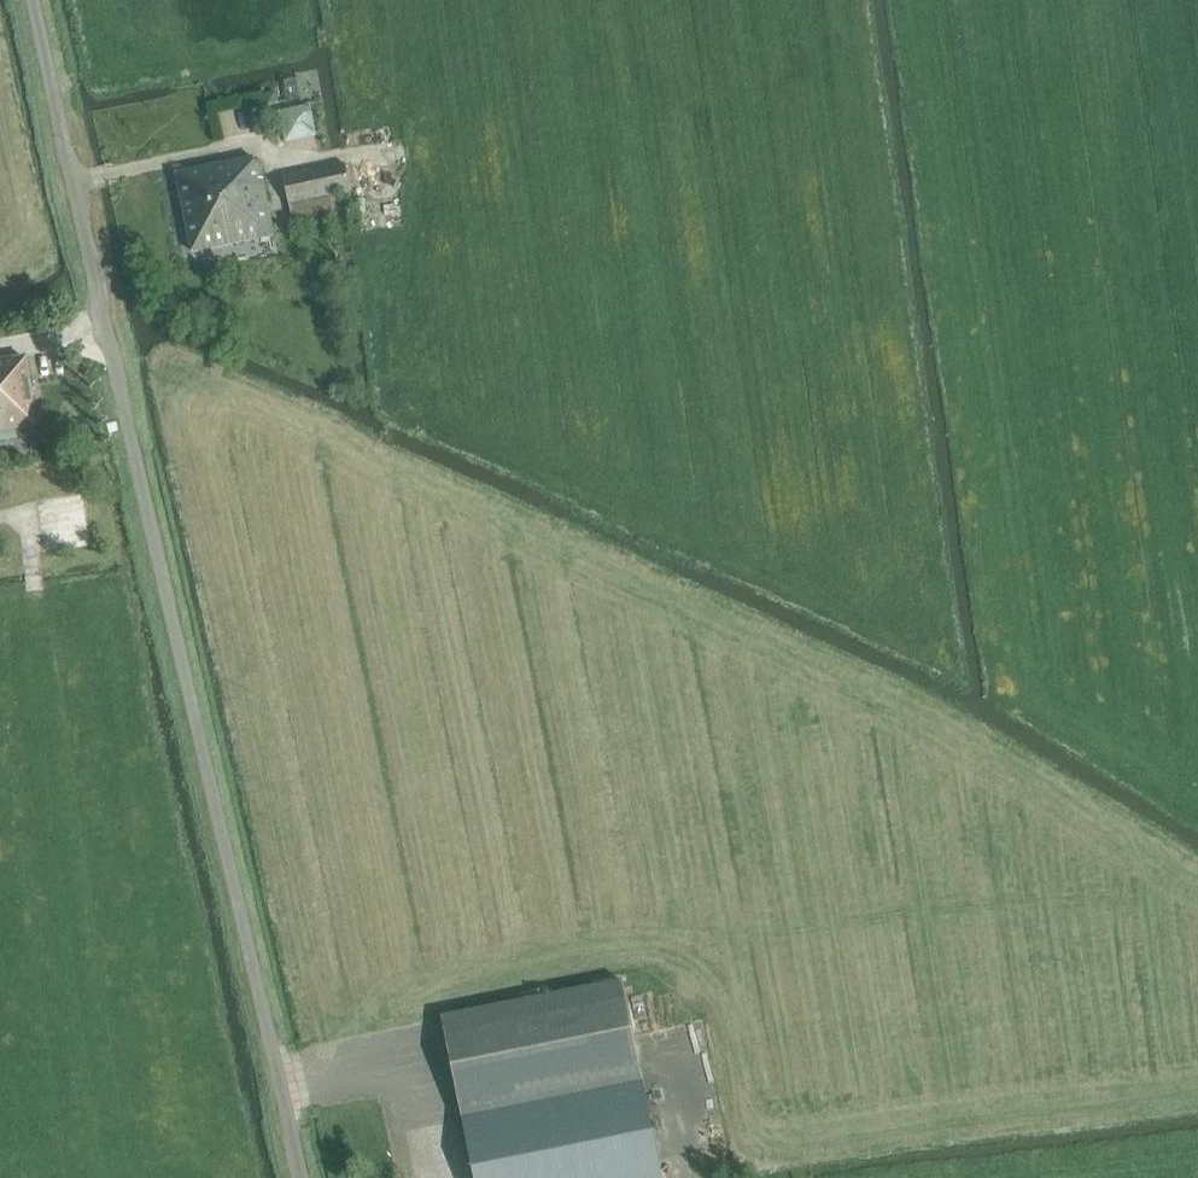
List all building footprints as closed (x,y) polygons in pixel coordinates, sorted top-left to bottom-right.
[(317,103),(285,108),(290,138),(322,132),(317,103)] [(254,158),(177,174),(193,252),(247,241),(253,263),(275,258),(270,237),(274,236),(263,181),(259,181),(254,158)] [(294,227),(337,218),(332,197),(351,193),(345,164),(284,177),(294,227)] [(25,357),(0,360),(0,432),(34,427),(25,357)] [(463,1121),(474,1177),(662,1177),(643,1084),(624,980),(443,1017),(462,1118),(463,1121)]
